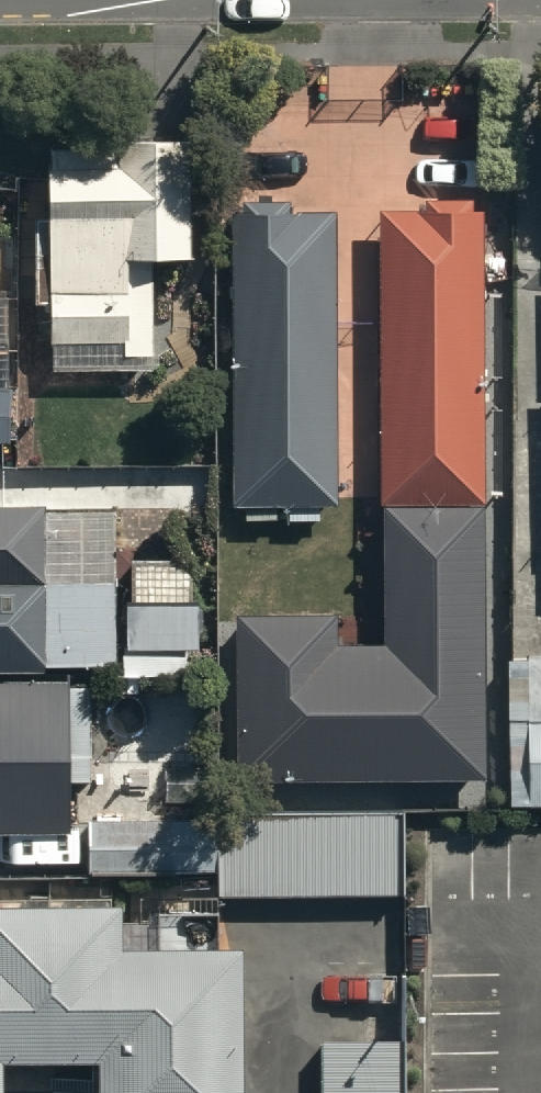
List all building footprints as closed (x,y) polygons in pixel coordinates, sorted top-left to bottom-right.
[(187,141),(42,143),(44,340),(152,339),(151,257),(188,257),(187,141)] [(334,507),(333,212),(232,212),(233,507),(334,507)] [(484,509),(480,215),(379,215),(379,510),(484,509)] [(192,348),(151,347),(149,404),(190,405),(192,348)] [(0,388),(0,442),(12,441),(12,387),(0,388)] [(0,507),(0,672),(114,670),(113,584),(44,585),(43,506),(0,507)] [(484,509),(379,510),(380,644),(338,644),(338,615),(238,616),(239,778),(486,777),(484,509)] [(195,648),(194,559),(128,560),(129,648),(195,648)] [(520,655),(521,807),(540,807),(540,655),(520,655)] [(0,689),(0,829),(67,829),(67,689),(0,689)] [(401,812),(218,815),(219,868),(219,892),(402,890),(401,812)] [(218,815),(86,817),(87,870),(219,868),(218,815)] [(82,1062),(82,1092),(234,1092),(234,951),(110,952),(109,906),(0,907),(0,1062),(82,1062)] [(319,1046),(320,1092),(401,1092),(401,1045),(319,1046)]
